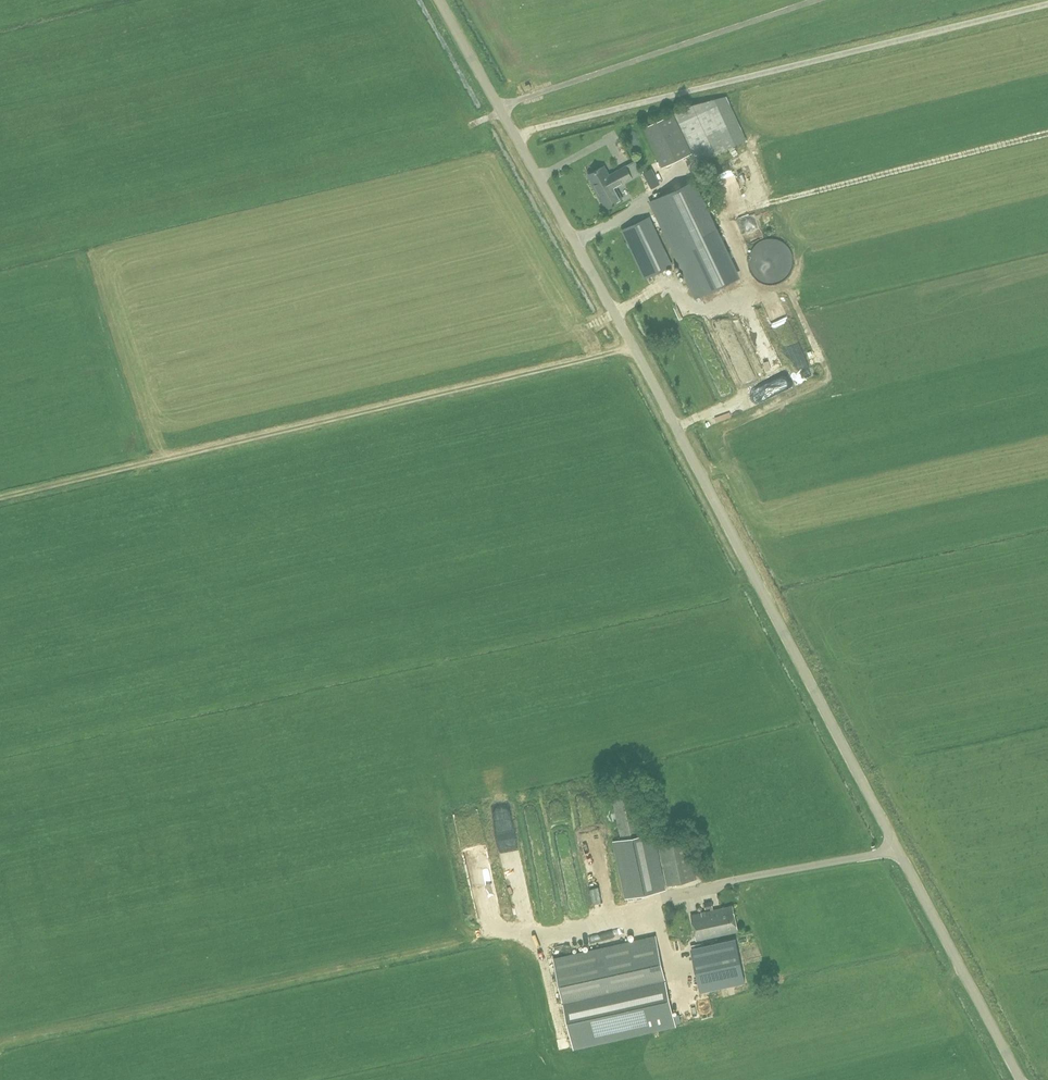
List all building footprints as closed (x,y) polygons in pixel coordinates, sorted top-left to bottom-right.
[(736,144),(715,99),(693,104),(674,113),(692,153),(697,162),(736,144)] [(662,167),(692,153),(674,113),(644,127),(662,167)] [(607,209),(622,200),(618,191),(616,188),(633,178),(626,166),(609,175),(604,166),(589,174),(593,182),(592,183),(595,190),(599,197),(600,196),(607,209)] [(693,181),(691,182),(672,191),(651,201),(680,262),(697,297),(739,277),(693,181)] [(745,230),(761,226),(757,211),(741,215),(745,230)] [(651,217),(645,220),(625,229),(648,276),(648,277),(674,265),(651,217)] [(767,239),(763,240),(760,241),(757,243),(754,246),(752,249),(750,252),(749,255),(749,259),(749,262),(749,266),(750,269),(752,273),(754,276),(756,278),(759,280),(762,282),(765,283),(769,284),(773,284),(776,284),(780,283),(783,281),(786,279),(788,277),(791,274),(792,270),(793,267),(794,264),(794,260),(794,256),(793,253),(791,250),(789,247),(787,244),(784,242),(781,240),(777,239),(774,238),(770,238),(767,239)] [(675,325),(684,321),(673,294),(664,298),(675,325)] [(762,310),(747,315),(748,321),(764,316),(762,310)] [(717,332),(712,315),(698,319),(704,336),(717,332)] [(613,798),(622,839),(614,841),(626,898),(666,890),(654,833),(642,835),(633,794),(613,798)] [(504,812),(509,840),(520,838),(515,810),(504,812)] [(658,841),(667,885),(696,879),(687,835),(658,841)] [(493,839),(479,842),(487,874),(501,871),(493,839)] [(492,885),(500,883),(498,875),(490,877),(492,885)] [(696,941),(715,936),(738,931),(733,906),(714,910),(712,902),(704,903),(706,912),(691,915),(696,941)] [(656,936),(554,959),(573,1048),(676,1024),(656,936)] [(737,938),(692,949),(701,993),(748,983),(737,938)] [(562,950),(579,947),(577,939),(561,942),(562,950)]
